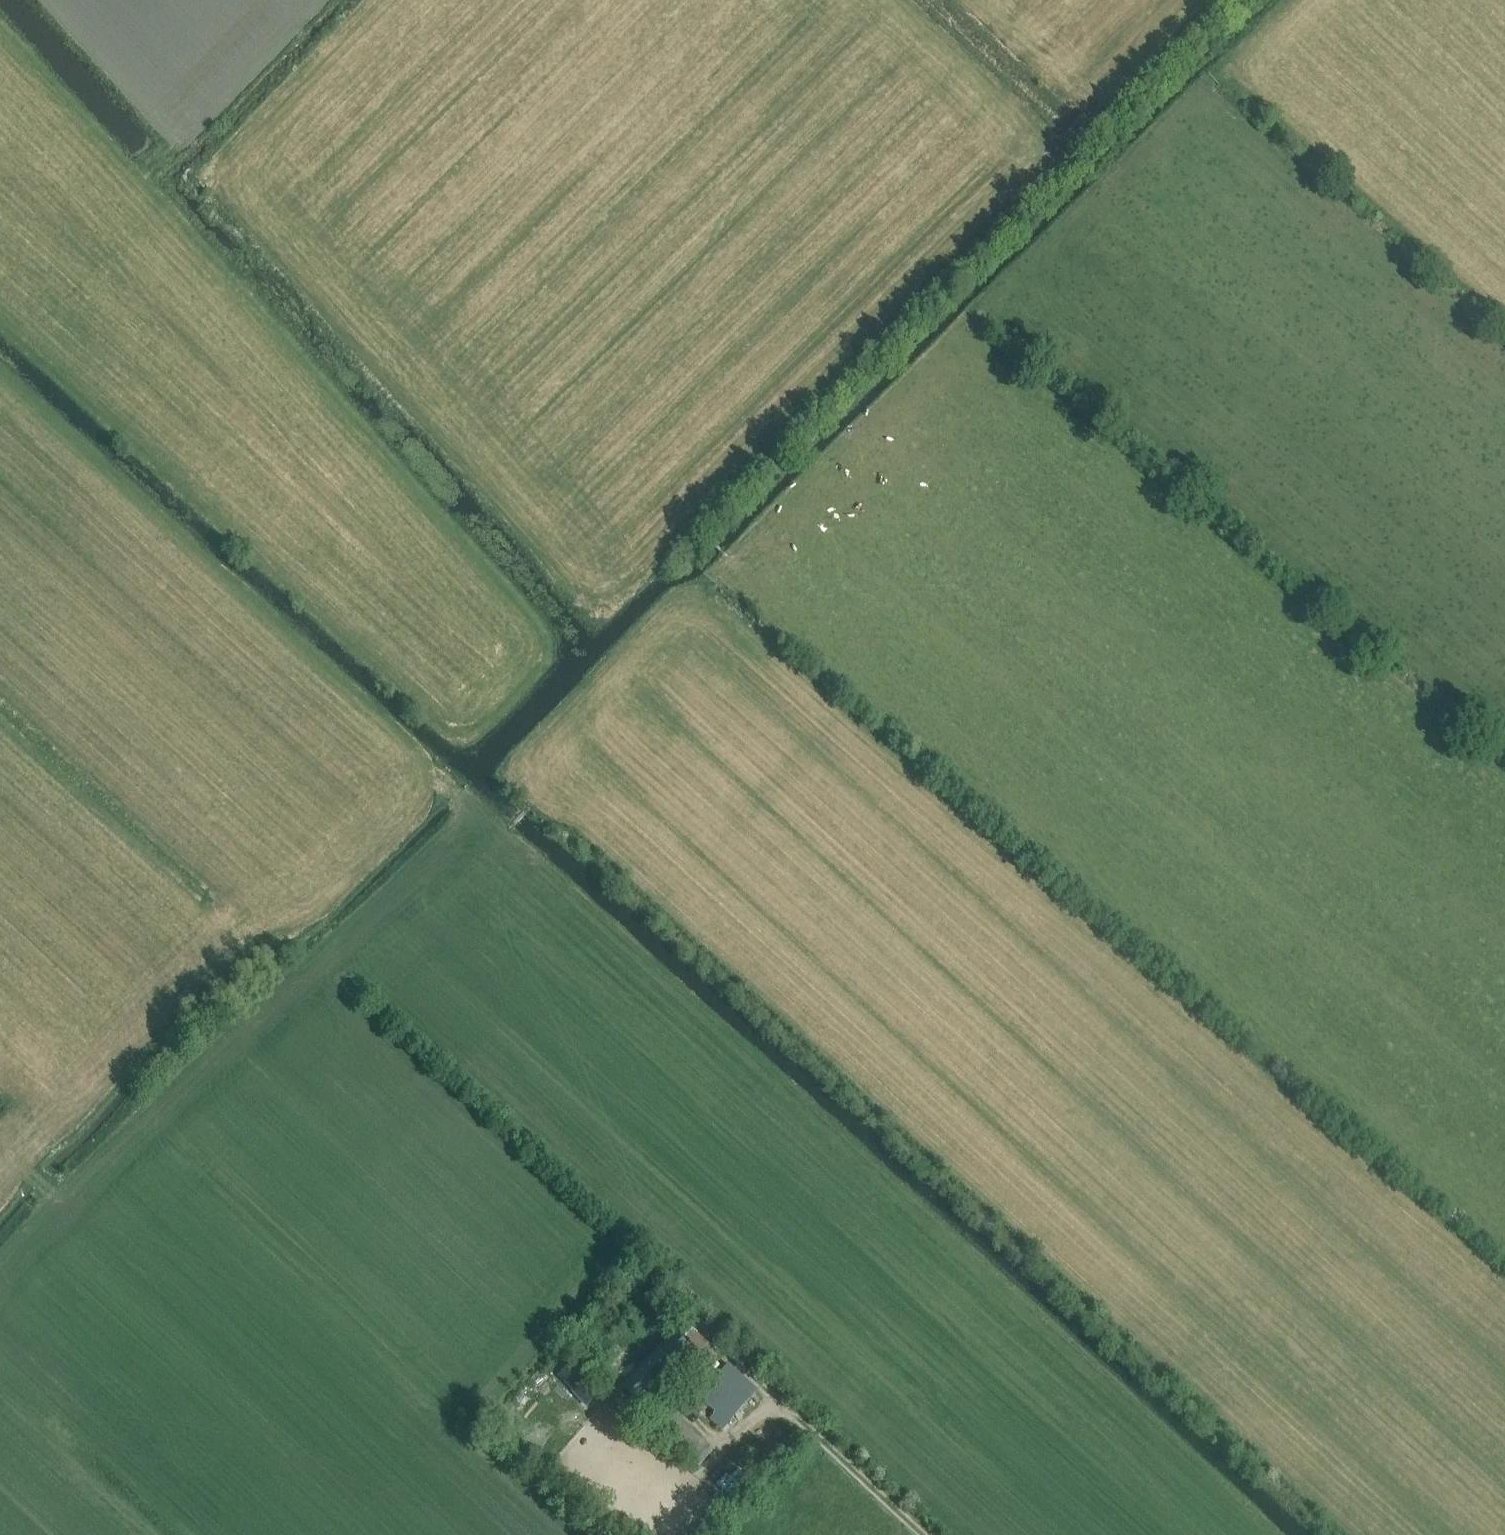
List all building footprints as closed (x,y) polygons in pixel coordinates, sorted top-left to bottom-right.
[(679,1328),(674,1334),(705,1361),(715,1350),(690,1327),(684,1333),(679,1328)] [(674,1337),(624,1390),(638,1403),(688,1350),(674,1337)] [(764,1395),(773,1386),(743,1359),(735,1367),(764,1395)] [(709,1421),(721,1431),(756,1391),(727,1366),(699,1398),(716,1413),(709,1421)] [(599,1400),(581,1382),(569,1395),(586,1412),(599,1400)]
